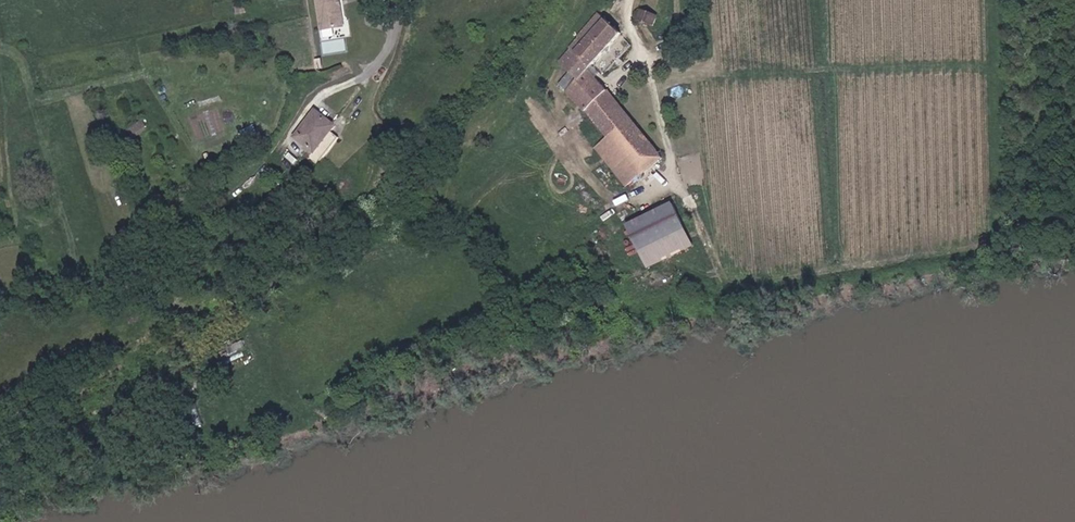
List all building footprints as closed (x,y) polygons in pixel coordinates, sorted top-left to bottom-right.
[(324,26),(338,23),(343,14),(340,0),(318,0),(324,26)] [(660,21),(663,11),(648,4),(645,14),(660,21)] [(607,139),(601,146),(633,186),(664,156),(590,69),(622,33),(605,17),(564,64),(580,81),(569,95),(607,139)] [(335,136),(340,128),(321,114),(301,141),(328,161),(342,141),(335,136)] [(693,227),(676,202),(637,228),(654,253),(693,227)]
